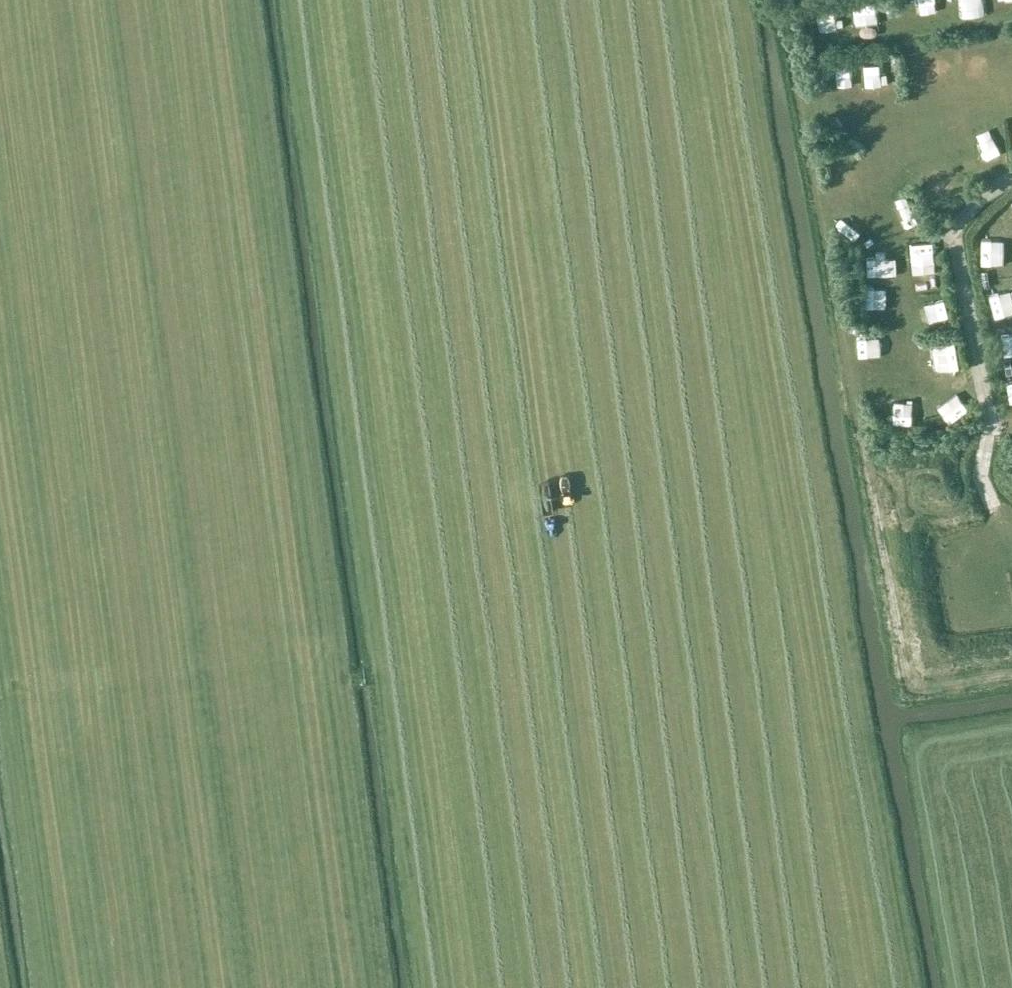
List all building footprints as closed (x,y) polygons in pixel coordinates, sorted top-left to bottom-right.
[(872,4),(851,6),(853,25),(874,23),(872,4)]
